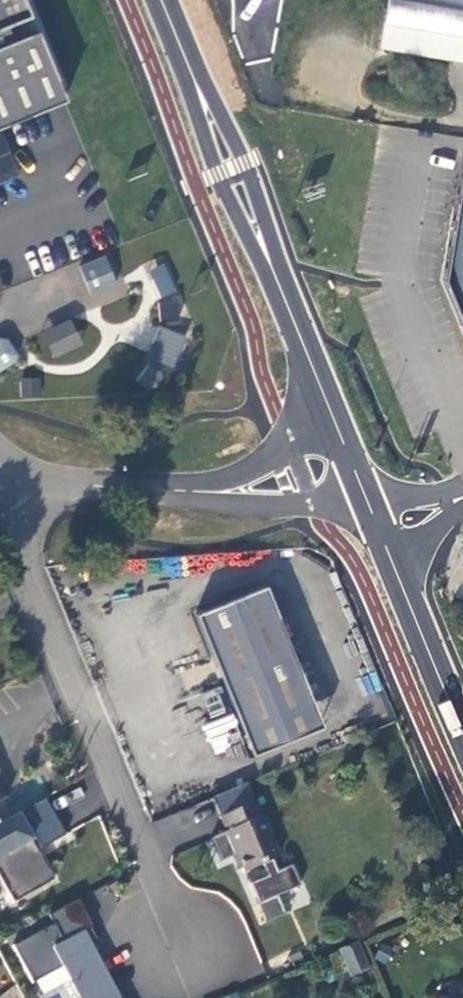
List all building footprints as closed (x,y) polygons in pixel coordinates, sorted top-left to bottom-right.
[(6,26),(30,16),(24,0),(0,0),(0,29),(6,26)] [(378,48),(462,62),(462,0),(386,0),(378,48)] [(64,100),(36,30),(12,40),(6,26),(0,29),(0,126),(64,100)] [(26,170),(15,144),(1,150),(11,176),(26,170)] [(11,176),(1,150),(0,150),(0,180),(11,176)] [(448,279),(462,282),(462,185),(448,279)] [(104,255),(79,266),(90,291),(116,280),(104,255)] [(161,298),(177,291),(165,262),(149,269),(161,298)] [(448,279),(462,316),(462,282),(448,279)] [(159,298),(161,321),(181,320),(180,297),(159,298)] [(79,341),(67,319),(39,335),(51,357),(79,341)] [(194,339),(157,325),(143,361),(181,375),(194,339)] [(40,396),(40,379),(20,378),(19,396),(40,396)] [(265,585),(196,613),(253,753),(322,726),(265,585)] [(202,727),(215,753),(242,739),(229,713),(202,727)] [(243,873),(279,858),(256,802),(221,817),(227,832),(220,834),(227,852),(234,849),(243,873)] [(0,824),(0,880),(13,903),(54,880),(17,815),(0,824)] [(284,917),(276,898),(256,906),(263,925),(284,917)] [(48,915),(53,924),(12,946),(32,983),(61,968),(68,982),(72,980),(82,997),(119,997),(83,932),(93,928),(78,900),(48,915)] [(338,949),(350,978),(368,970),(357,942),(345,947),(338,949)] [(462,989),(459,995),(451,997),(462,997),(462,989)]
